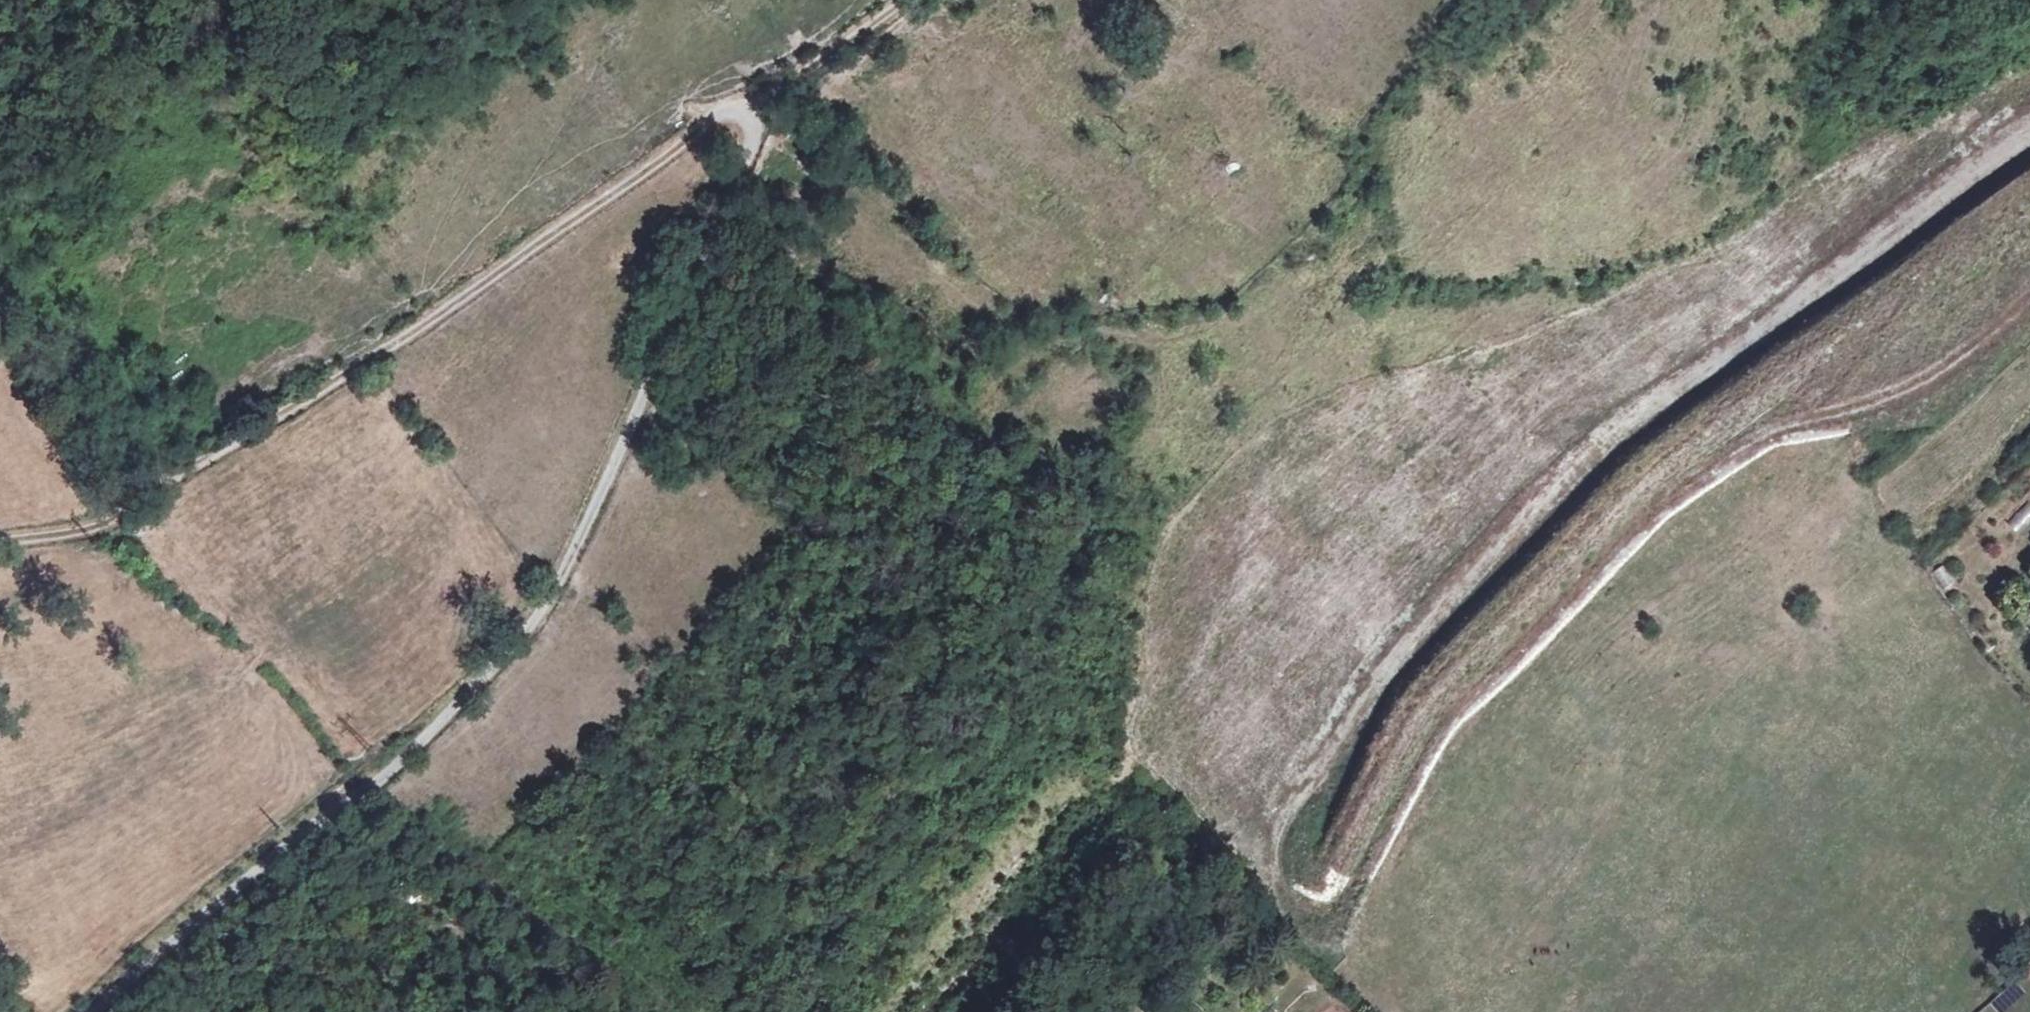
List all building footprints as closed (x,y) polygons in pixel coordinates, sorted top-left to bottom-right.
[(1103,295),(1093,287),(1082,300),(1092,309),(1103,295)]
